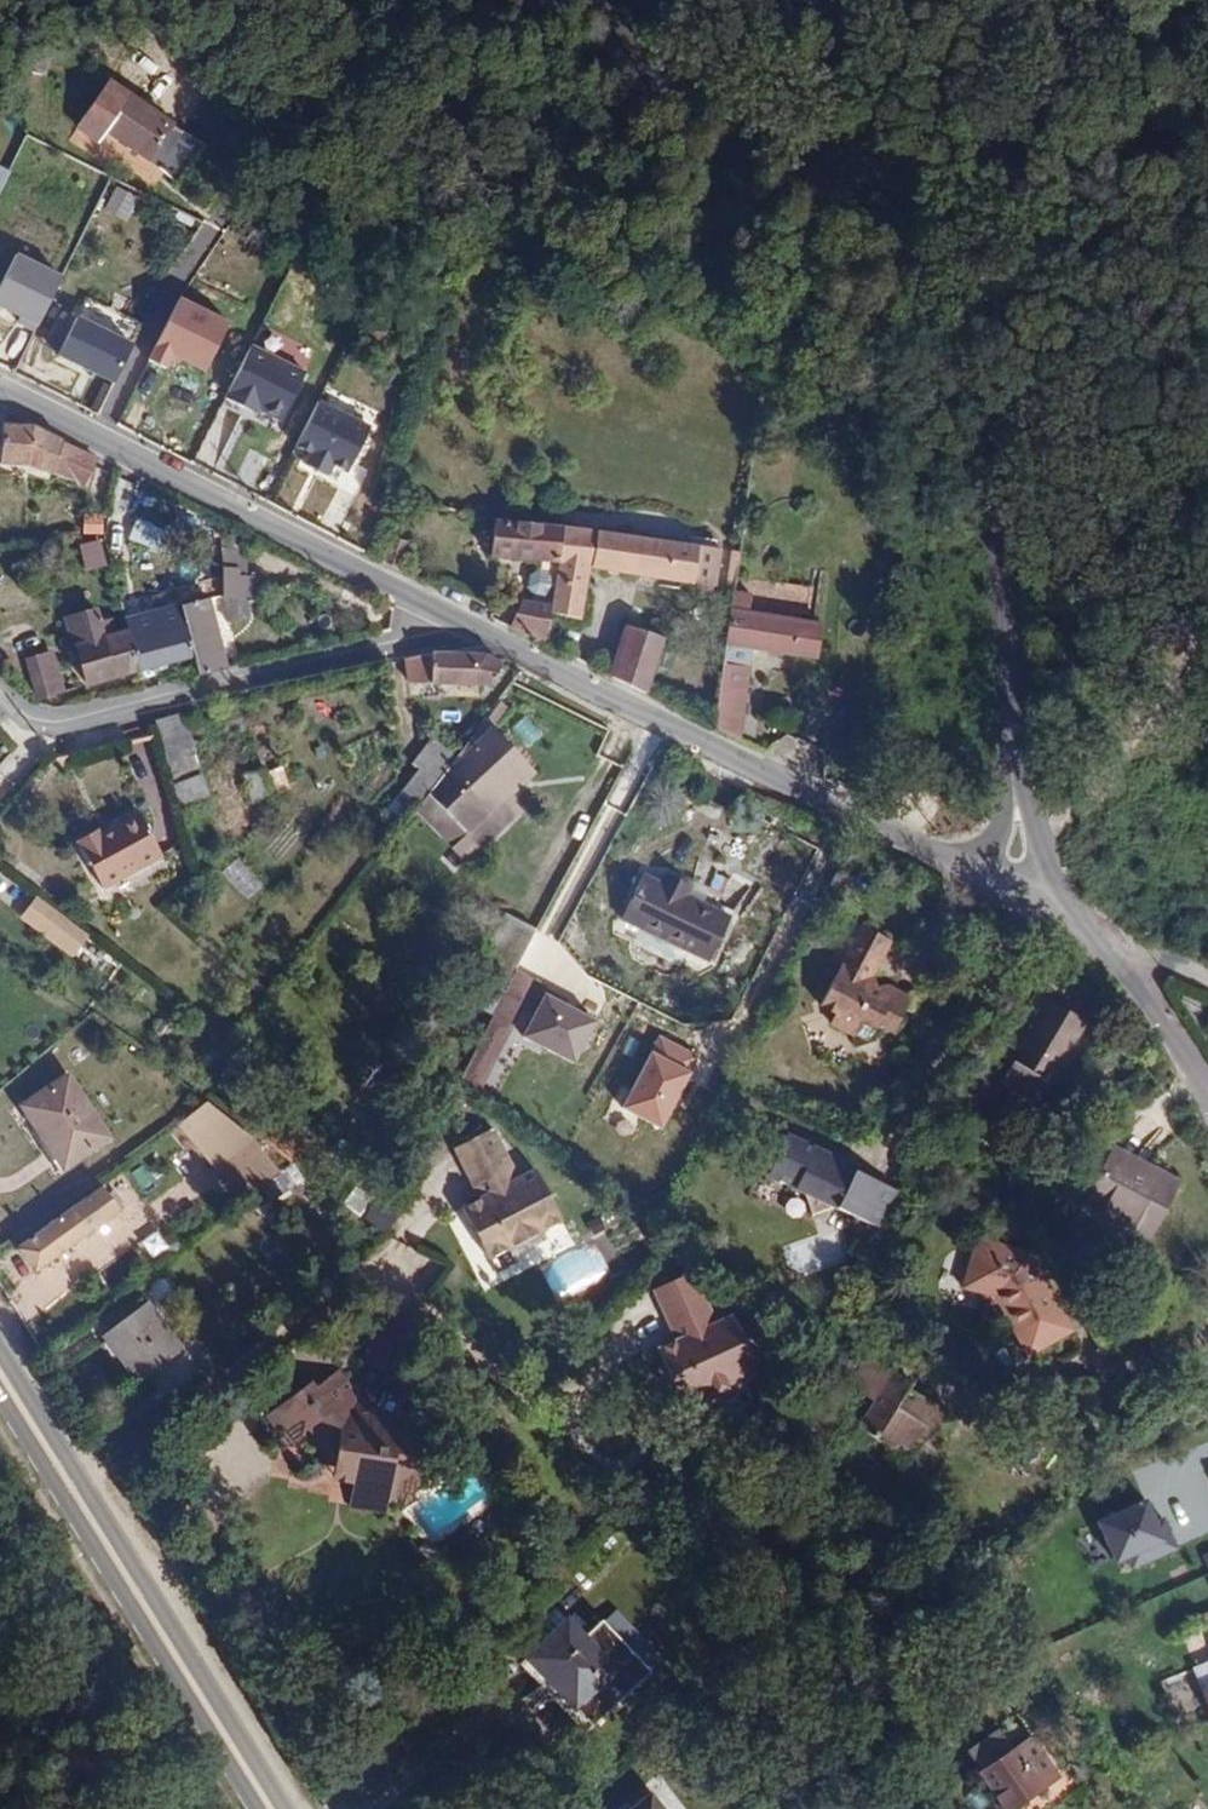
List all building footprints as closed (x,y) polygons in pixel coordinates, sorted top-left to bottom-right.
[(178,119),(131,90),(112,121),(159,150),(178,119)] [(20,178),(0,167),(0,215),(20,178)] [(107,209),(125,220),(138,201),(120,189),(107,209)] [(73,279),(15,253),(0,288),(0,311),(49,333),(73,279)] [(180,373),(184,364),(219,376),(239,321),(176,298),(152,363),(180,373)] [(113,421),(148,350),(82,316),(61,358),(109,382),(95,412),(113,421)] [(249,345),(201,457),(226,468),(248,415),(290,432),(315,373),(249,345)] [(318,402),(294,457),(359,486),(384,430),(318,402)] [(63,480),(79,452),(31,427),(3,426),(0,449),(0,464),(24,467),(63,480)] [(102,499),(118,472),(79,452),(63,480),(102,499)] [(138,521),(132,541),(160,551),(167,531),(138,521)] [(515,606),(514,629),(544,644),(549,610),(559,529),(491,521),(489,554),(542,562),(540,574),(531,576),(523,588),(526,594),(529,595),(526,605),(515,606)] [(559,529),(549,610),(578,619),(586,567),(692,584),(697,548),(559,529)] [(89,573),(111,567),(103,541),(81,547),(89,573)] [(230,620),(258,619),(256,572),(228,573),(230,620)] [(714,728),(736,739),(748,650),(813,659),(817,627),(762,619),(764,589),(744,585),(740,614),(729,612),(714,728)] [(227,669),(226,665),(207,599),(176,608),(190,657),(195,676),(227,669)] [(134,672),(190,657),(176,608),(122,623),(125,635),(134,672)] [(71,625),(77,648),(104,640),(99,618),(71,625)] [(609,676),(643,693),(664,641),(629,628),(609,676)] [(86,685),(134,672),(125,635),(104,640),(77,648),(75,649),(86,685)] [(426,656),(399,661),(407,686),(488,691),(498,665),(480,657),(426,656)] [(33,680),(46,677),(41,657),(27,661),(33,680)] [(33,680),(37,697),(50,694),(46,677),(33,680)] [(159,722),(176,781),(175,781),(182,806),(211,798),(187,714),(159,722)] [(438,779),(504,837),(521,818),(506,805),(512,799),(534,774),(480,727),(443,774),(438,779)] [(389,784),(417,807),(425,797),(438,779),(443,774),(415,751),(389,784)] [(279,797),(294,791),(284,766),(269,772),(279,797)] [(266,771),(246,778),(255,801),(275,794),(266,771)] [(425,797),(489,853),(504,837),(438,779),(425,797)] [(417,807),(415,810),(478,865),(489,853),(425,797),(417,807)] [(69,835),(102,881),(159,842),(129,799),(105,815),(110,822),(98,830),(90,819),(69,835)] [(506,805),(521,818),(526,811),(512,799),(506,805)] [(661,885),(643,876),(622,916),(705,960),(727,920),(684,898),(690,885),(668,873),(661,885)] [(100,941),(40,895),(24,917),(83,963),(100,941)] [(508,990),(538,929),(511,916),(481,977),(508,990)] [(829,960),(841,966),(862,924),(850,919),(829,960)] [(862,924),(841,966),(820,1005),(836,1013),(832,1022),(853,1033),(857,1047),(879,1040),(876,1032),(881,1021),(898,1029),(914,997),(890,984),(880,986),(874,972),(891,940),(862,924)] [(569,944),(538,929),(508,990),(463,1081),(496,1095),(569,944)] [(1003,1080),(1043,1101),(1087,1017),(1036,990),(1002,1052),(1015,1060),(1003,1080)] [(605,1029),(555,1001),(533,1041),(583,1069),(605,1029)] [(703,1079),(659,1057),(630,1116),(674,1138),(703,1079)] [(21,1110),(42,1140),(85,1107),(67,1079),(21,1110)] [(85,1107),(42,1140),(62,1171),(107,1141),(85,1107)] [(489,1197),(485,1199),(467,1209),(495,1259),(514,1247),(519,1255),(551,1237),(548,1230),(567,1218),(539,1169),(522,1179),(494,1129),(457,1149),(478,1187),(483,1185),(489,1197)] [(839,1210),(886,1230),(923,1163),(867,1142),(851,1164),(790,1135),(762,1177),(805,1198),(810,1218),(839,1210)] [(244,1207),(280,1180),(249,1141),(212,1169),(244,1207)] [(1087,1202),(1149,1239),(1180,1188),(1120,1150),(1087,1202)] [(478,1187),(485,1199),(489,1197),(483,1185),(478,1187)] [(102,1189),(20,1248),(37,1272),(107,1223),(102,1215),(114,1206),(102,1189)] [(973,1229),(957,1280),(988,1288),(1019,1345),(1065,1321),(1022,1242),(973,1229)] [(680,1336),(676,1337),(656,1347),(682,1398),(702,1388),(707,1396),(739,1380),(736,1371),(757,1362),(732,1310),(713,1319),(688,1268),(650,1287),(670,1325),(674,1323),(680,1336)] [(132,1308),(102,1330),(139,1380),(176,1354),(140,1304),(132,1308)] [(394,1305),(390,1312),(434,1331),(436,1326),(394,1305)] [(434,1331),(390,1312),(368,1360),(400,1375),(412,1350),(423,1355),(434,1331)] [(670,1325),(676,1337),(680,1336),(674,1323),(670,1325)] [(938,1432),(950,1408),(907,1382),(909,1377),(863,1351),(846,1383),(871,1398),(855,1426),(881,1441),(898,1440),(916,1450),(929,1427),(938,1432)] [(403,1507),(412,1519),(428,1505),(424,1500),(435,1490),(430,1485),(425,1484),(436,1412),(411,1408),(408,1424),(390,1422),(392,1405),(370,1402),(350,1375),(324,1394),(319,1388),(310,1394),(303,1392),(302,1400),(275,1422),(282,1429),(280,1450),(301,1453),(302,1445),(335,1421),(349,1439),(344,1472),(365,1476),(359,1514),(394,1520),(396,1513),(403,1507)] [(1173,1548),(1152,1500),(1099,1523),(1120,1571),(1173,1548)] [(563,1615),(520,1653),(583,1724),(645,1672),(598,1620),(581,1634),(563,1615)] [(1207,1721),(1207,1704),(1202,1688),(1207,1686),(1207,1668),(1193,1675),(1190,1670),(1158,1684),(1179,1733),(1207,1721)] [(1054,1764),(1025,1730),(979,1767),(1007,1804),(1054,1764)] [(650,1787),(621,1808),(667,1808),(650,1787)]
